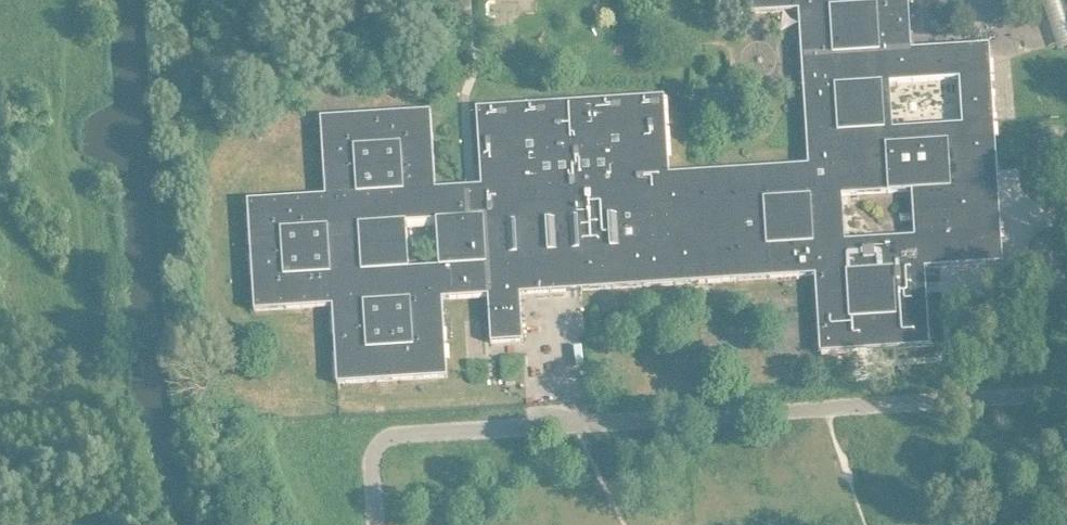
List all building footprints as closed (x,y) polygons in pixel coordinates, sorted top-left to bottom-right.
[(726,11),(804,6),(809,84),(814,162),(674,170),(669,92),(481,104),(486,182),(440,185),(435,107),(325,114),(330,192),(252,197),(259,306),(337,302),(342,380),(451,373),(446,295),(493,292),(495,339),(527,337),(524,290),(556,288),(820,271),(825,349),(934,342),(929,264),(1007,260),(994,41),(916,46),(913,0),(725,0),(726,11)]
